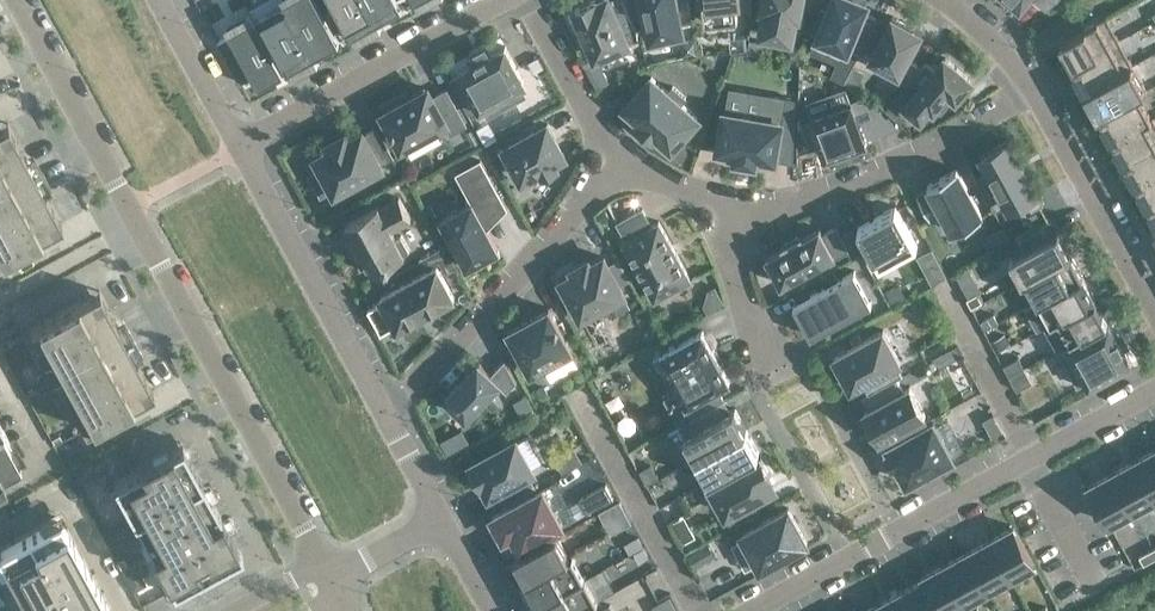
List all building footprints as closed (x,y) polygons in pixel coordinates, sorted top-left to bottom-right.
[(285,4),(283,0),(258,13),(260,18),(254,21),(276,62),(282,58),(288,68),(313,55),(285,4)] [(324,0),(283,0),(285,4),(313,55),(337,41),(332,31),(339,28),(324,0)] [(364,0),(324,0),(339,28),(345,24),(351,34),(375,20),(364,0)] [(375,20),(400,7),(396,0),(364,0),(375,20)] [(587,37),(595,56),(627,42),(609,0),(599,0),(596,1),(595,0),(591,0),(574,7),(581,22),(578,25),(576,30),(578,35),(582,37),(587,37)] [(634,19),(646,17),(651,38),(657,36),(658,41),(676,37),(675,32),(681,31),(675,0),(628,0),(634,19)] [(695,7),(703,6),(704,21),(738,17),(736,0),(695,0),(695,7)] [(757,1),(764,2),(763,8),(766,8),(761,33),(791,38),(795,14),(798,14),(801,0),(757,0),(757,1)] [(864,2),(860,0),(832,0),(827,11),(822,8),(813,30),(818,33),(817,36),(847,49),(848,45),(859,49),(876,18),(862,12),(865,4),(866,4),(866,2),(865,1),(864,2)] [(1070,65),(1118,39),(1119,39),(1106,15),(1060,41),(1072,63),(1069,64),(1070,65)] [(895,78),(906,84),(921,66),(907,58),(921,31),(892,16),(869,58),(897,73),(895,78)] [(276,62),(254,21),(252,17),(227,31),(229,35),(217,41),(239,82),(251,75),(257,85),(282,72),(276,62)] [(749,39),(747,51),(761,54),(763,42),(749,39)] [(1132,64),(1118,39),(1070,65),(1083,90),(1124,68),(1132,64)] [(681,47),(682,52),(693,51),(692,40),(686,40),(681,47)] [(460,73),(479,108),(499,97),(504,106),(525,94),(520,86),(525,83),(506,48),(506,47),(505,45),(502,46),(503,47),(460,70),(460,69),(458,71),(459,73),(460,73)] [(788,47),(786,58),(796,60),(798,49),(788,47)] [(540,54),(530,60),(535,70),(546,65),(540,54)] [(906,103),(921,115),(930,104),(934,106),(948,89),(956,96),(970,79),(944,57),(906,103)] [(1132,64),(1124,68),(1083,90),(1097,115),(1137,93),(1138,94),(1146,90),(1132,64)] [(602,68),(590,75),(597,87),(609,81),(602,68)] [(671,146),(697,117),(681,102),(685,97),(672,86),(668,91),(651,76),(625,106),(671,146)] [(729,87),(718,149),(737,152),(736,158),(754,161),(755,155),(774,158),(776,149),(792,152),(793,123),(781,121),(785,97),(729,87)] [(404,93),(383,104),(386,110),(383,112),(401,145),(404,144),(412,157),(442,141),(434,127),(444,122),(450,132),(466,124),(446,88),(432,96),(428,88),(425,89),(424,89),(423,90),(417,93),(415,94),(407,99),(404,93)] [(814,124),(802,128),(809,145),(820,141),(825,155),(824,155),(825,157),(827,156),(842,150),(843,150),(848,148),(849,148),(864,142),(866,142),(865,140),(851,101),(850,102),(845,88),(807,102),(812,115),(811,116),(814,124)] [(1151,117),(1138,94),(1137,93),(1097,115),(1111,140),(1151,118),(1151,117)] [(1111,140),(1122,162),(1154,144),(1154,121),(1152,116),(1151,117),(1151,118),(1111,140)] [(488,120),(476,126),(485,142),(497,136),(488,120)] [(0,126),(0,257),(62,223),(7,122),(0,126)] [(558,166),(555,160),(564,155),(547,123),(505,146),(522,177),(539,168),(543,174),(558,166)] [(330,148),(316,156),(335,191),(381,165),(380,164),(393,157),(376,126),(363,133),(362,131),(348,139),(345,133),(327,143),(330,148)] [(893,155),(899,140),(882,133),(876,149),(893,155)] [(1008,139),(979,155),(1008,208),(1025,198),(1031,209),(1043,203),(1008,139)] [(1122,162),(1134,183),(1154,171),(1154,144),(1122,162)] [(506,209),(507,209),(480,160),(456,173),(471,202),(441,218),(467,265),(482,257),(484,261),(500,253),(481,219),(504,207),(506,209)] [(930,220),(943,213),(953,231),(982,215),(956,168),(927,184),(929,188),(917,195),(930,220)] [(1146,204),(1154,199),(1154,171),(1134,183),(1146,204)] [(361,253),(372,273),(386,265),(386,266),(390,264),(390,263),(404,256),(393,236),(395,235),(392,229),(410,219),(399,197),(380,207),(378,204),(345,222),(353,236),(350,238),(359,255),(361,253)] [(1146,204),(1154,221),(1154,199),(1146,204)] [(895,205),(857,226),(879,266),(917,245),(895,205)] [(651,225),(642,208),(617,221),(626,238),(622,241),(654,299),(690,279),(658,221),(651,225)] [(797,237),(786,243),(785,243),(785,244),(783,245),(784,247),(768,256),(766,257),(767,258),(768,258),(781,282),(780,282),(781,284),(783,283),(783,282),(832,255),(834,258),(849,250),(835,226),(822,234),(820,230),(820,229),(819,228),(817,229),(818,229),(802,238),(801,236),(798,237),(798,236),(797,237)] [(1002,227),(983,237),(990,251),(1009,240),(1002,227)] [(1058,230),(1010,256),(1022,279),(1070,253),(1058,230)] [(947,276),(933,248),(919,255),(934,283),(947,276)] [(1070,253),(1022,279),(1020,280),(1033,303),(1038,300),(1083,275),(1070,253)] [(588,259),(573,268),(575,272),(562,279),(564,283),(559,286),(568,303),(573,300),(581,315),(611,298),(618,311),(629,305),(622,292),(623,292),(603,256),(590,264),(588,259)] [(382,300),(367,308),(381,332),(395,324),(397,328),(454,297),(436,265),(380,296),(382,300)] [(854,270),(793,304),(810,335),(871,302),(854,270)] [(1095,298),(1083,275),(1038,300),(1050,322),(1057,318),(1095,298)] [(898,284),(886,291),(893,303),(905,297),(898,284)] [(154,390),(99,290),(30,327),(85,428),(154,390)] [(974,293),(966,298),(971,307),(979,302),(974,293)] [(1095,298),(1057,318),(1070,341),(1108,321),(1095,298)] [(572,349),(550,310),(550,309),(549,307),(547,308),(547,309),(510,329),(507,330),(509,332),(531,372),(572,349)] [(642,308),(634,312),(640,322),(647,318),(642,308)] [(993,314),(981,321),(985,328),(997,322),(993,314)] [(1116,336),(1110,324),(1109,322),(1106,323),(1107,323),(1067,345),(1074,359),(1066,364),(1077,385),(1086,380),(1088,385),(1128,363),(1128,364),(1131,362),(1129,360),(1123,348),(1116,336)] [(883,329),(833,356),(843,373),(840,375),(846,386),(849,385),(851,388),(867,379),(873,390),(896,377),(902,374),(896,363),(900,361),(883,329)] [(660,356),(661,356),(686,401),(685,401),(687,404),(689,403),(689,402),(690,401),(697,413),(724,399),(717,387),(727,381),(727,382),(729,380),(728,378),(719,363),(720,362),(712,348),(711,348),(703,333),(702,330),(700,332),(662,353),(661,353),(659,354),(660,356)] [(990,343),(996,352),(1010,344),(1005,335),(990,343)] [(915,362),(903,341),(895,345),(906,367),(915,362)] [(1018,355),(1002,363),(1008,375),(1023,367),(1024,366),(1018,355)] [(478,362),(445,396),(466,416),(497,383),(506,392),(517,381),(504,359),(490,373),(478,362)] [(959,364),(922,384),(939,415),(976,395),(959,364)] [(1023,367),(1008,375),(1016,390),(1031,381),(1023,367)] [(861,396),(868,409),(864,411),(879,440),(925,415),(909,386),(903,390),(896,377),(873,390),(861,396)] [(526,395),(513,402),(521,415),(533,408),(526,395)] [(718,404),(679,425),(696,457),(697,457),(746,430),(734,408),(723,414),(718,404)] [(993,415),(984,420),(994,437),(1002,432),(993,415)] [(982,421),(957,425),(962,455),(987,451),(982,421)] [(19,456),(0,422),(0,466),(19,456)] [(932,423),(888,447),(890,450),(886,452),(893,465),(897,463),(907,481),(951,457),(932,423)] [(746,430),(697,457),(709,480),(758,453),(746,430)] [(52,439),(54,443),(62,439),(59,435),(52,439)] [(483,482),(489,493),(496,489),(504,503),(534,486),(527,473),(532,470),(516,439),(470,464),(480,484),(483,482)] [(172,588),(173,589),(195,577),(196,577),(242,552),(236,542),(237,542),(221,513),(202,480),(203,480),(182,441),(171,447),(171,446),(140,463),(140,464),(112,479),(113,480),(107,483),(116,499),(122,496),(133,517),(134,517),(144,535),(137,538),(146,554),(152,551),(163,572),(158,575),(166,591),(172,588)] [(1154,497),(1154,448),(1135,459),(1154,497)] [(761,457),(710,484),(733,525),(759,511),(752,498),(774,487),(768,476),(770,474),(761,457)] [(1112,472),(1133,510),(1154,497),(1135,459),(1112,472)] [(71,470),(78,482),(88,476),(82,464),(71,470)] [(649,465),(639,470),(647,484),(657,478),(649,465)] [(1109,522),(1133,510),(1112,472),(1088,485),(1109,522)] [(556,481),(492,516),(504,536),(512,532),(521,548),(586,512),(579,498),(569,504),(556,481)] [(605,484),(579,498),(586,512),(613,497),(605,484)] [(0,492),(0,504),(1,505),(9,501),(3,490),(0,492)] [(621,501),(600,512),(612,533),(633,522),(621,501)] [(788,507),(741,533),(760,567),(807,541),(788,507)] [(30,610),(111,610),(59,515),(0,548),(0,556),(30,610)] [(695,536),(689,526),(678,532),(684,542),(695,536)] [(990,539),(1010,576),(1034,564),(1013,526),(990,539)] [(556,534),(515,557),(527,579),(569,556),(556,534)] [(640,535),(627,543),(632,552),(645,545),(640,535)] [(988,589),(1010,576),(990,539),(967,551),(988,589)] [(708,543),(688,555),(695,567),(715,555),(708,543)] [(643,548),(634,554),(639,562),(648,557),(643,548)] [(1153,548),(1145,552),(1150,560),(1154,558),(1154,551),(1153,548)] [(944,563),(965,601),(988,589),(967,551),(944,563)] [(569,556),(527,579),(539,602),(585,577),(572,554),(569,556)] [(127,565),(123,558),(117,561),(121,568),(127,565)] [(941,610),(947,610),(965,601),(944,563),(922,576),(941,610)] [(912,610),(941,610),(922,576),(921,576),(923,580),(901,592),(912,610)] [(539,602),(544,610),(576,610),(598,599),(585,577),(539,602)] [(882,610),(912,610),(901,592),(879,604),(882,610)] [(653,605),(657,610),(680,610),(671,595),(653,605)]
